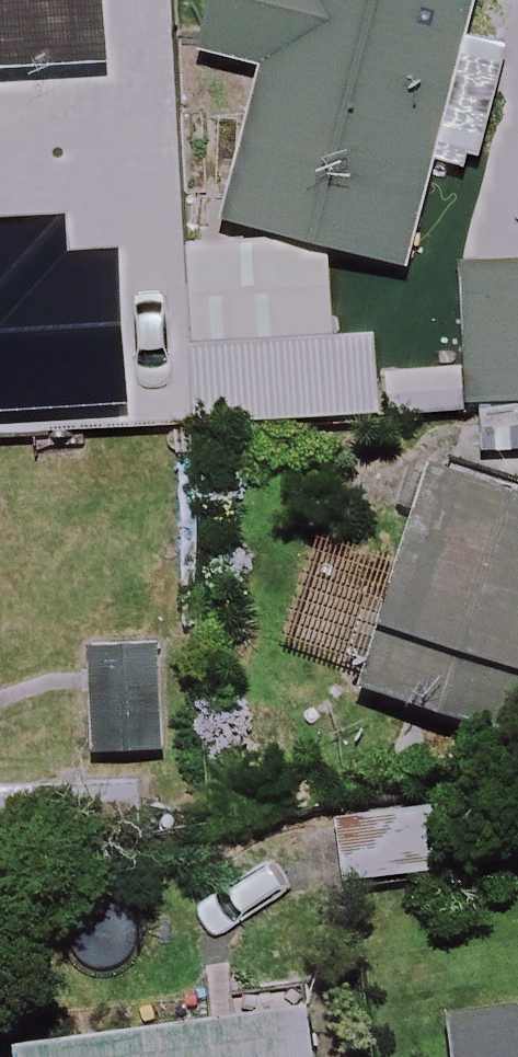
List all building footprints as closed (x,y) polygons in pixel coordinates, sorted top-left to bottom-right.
[(99,0),(0,0),(0,74),(103,69),(99,0)] [(485,184),(514,56),(459,43),(469,0),(211,0),(199,53),(263,68),(227,227),(408,268),(430,172),(485,184)] [(189,416),(189,425),(374,424),(373,339),(315,339),(314,247),(188,248),(189,295),(189,416)] [(468,269),(470,404),(517,404),(517,268),(468,269)] [(431,466),(358,682),(517,736),(517,495),(431,466)] [(481,786),(361,806),(374,882),(494,862),(481,786)] [(326,1013),(17,1044),(19,1056),(330,1056),(326,1013)] [(454,1023),(458,1056),(517,1056),(517,1015),(454,1023)]
